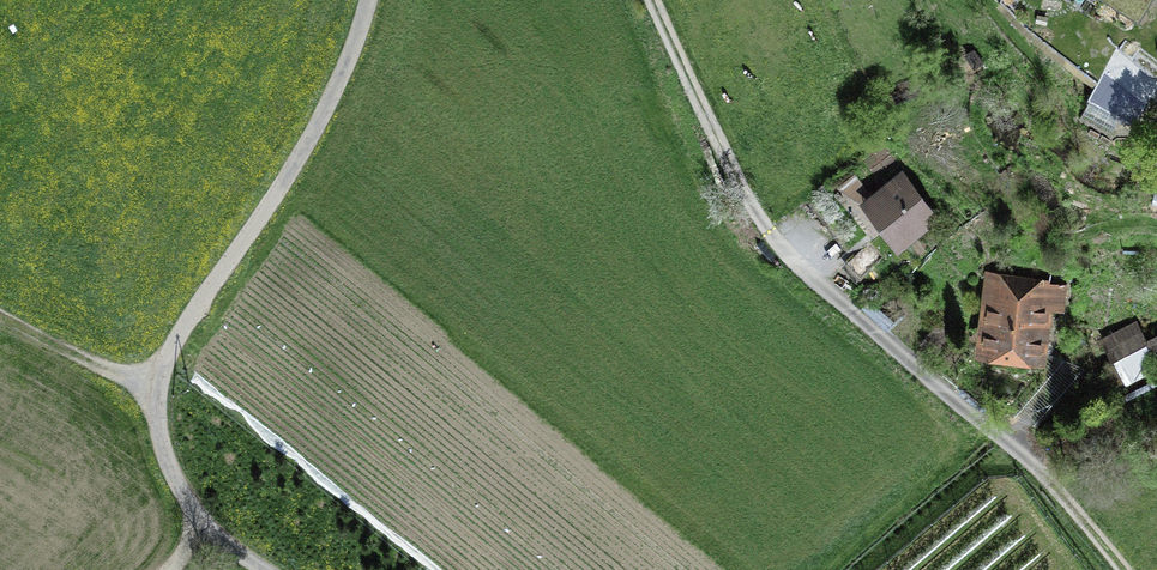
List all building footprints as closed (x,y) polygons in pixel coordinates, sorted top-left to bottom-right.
[(1134,20),(1147,0),(1099,0),(1134,20)] [(932,215),(903,175),(869,200),(898,240),(932,215)] [(870,242),(846,262),(860,277),(883,257),(870,242)] [(1064,286),(993,277),(985,346),(1038,353),(1044,308),(1061,310),(1064,286)] [(1116,339),(1137,382),(1156,373),(1156,337),(1150,323),(1116,339)]
